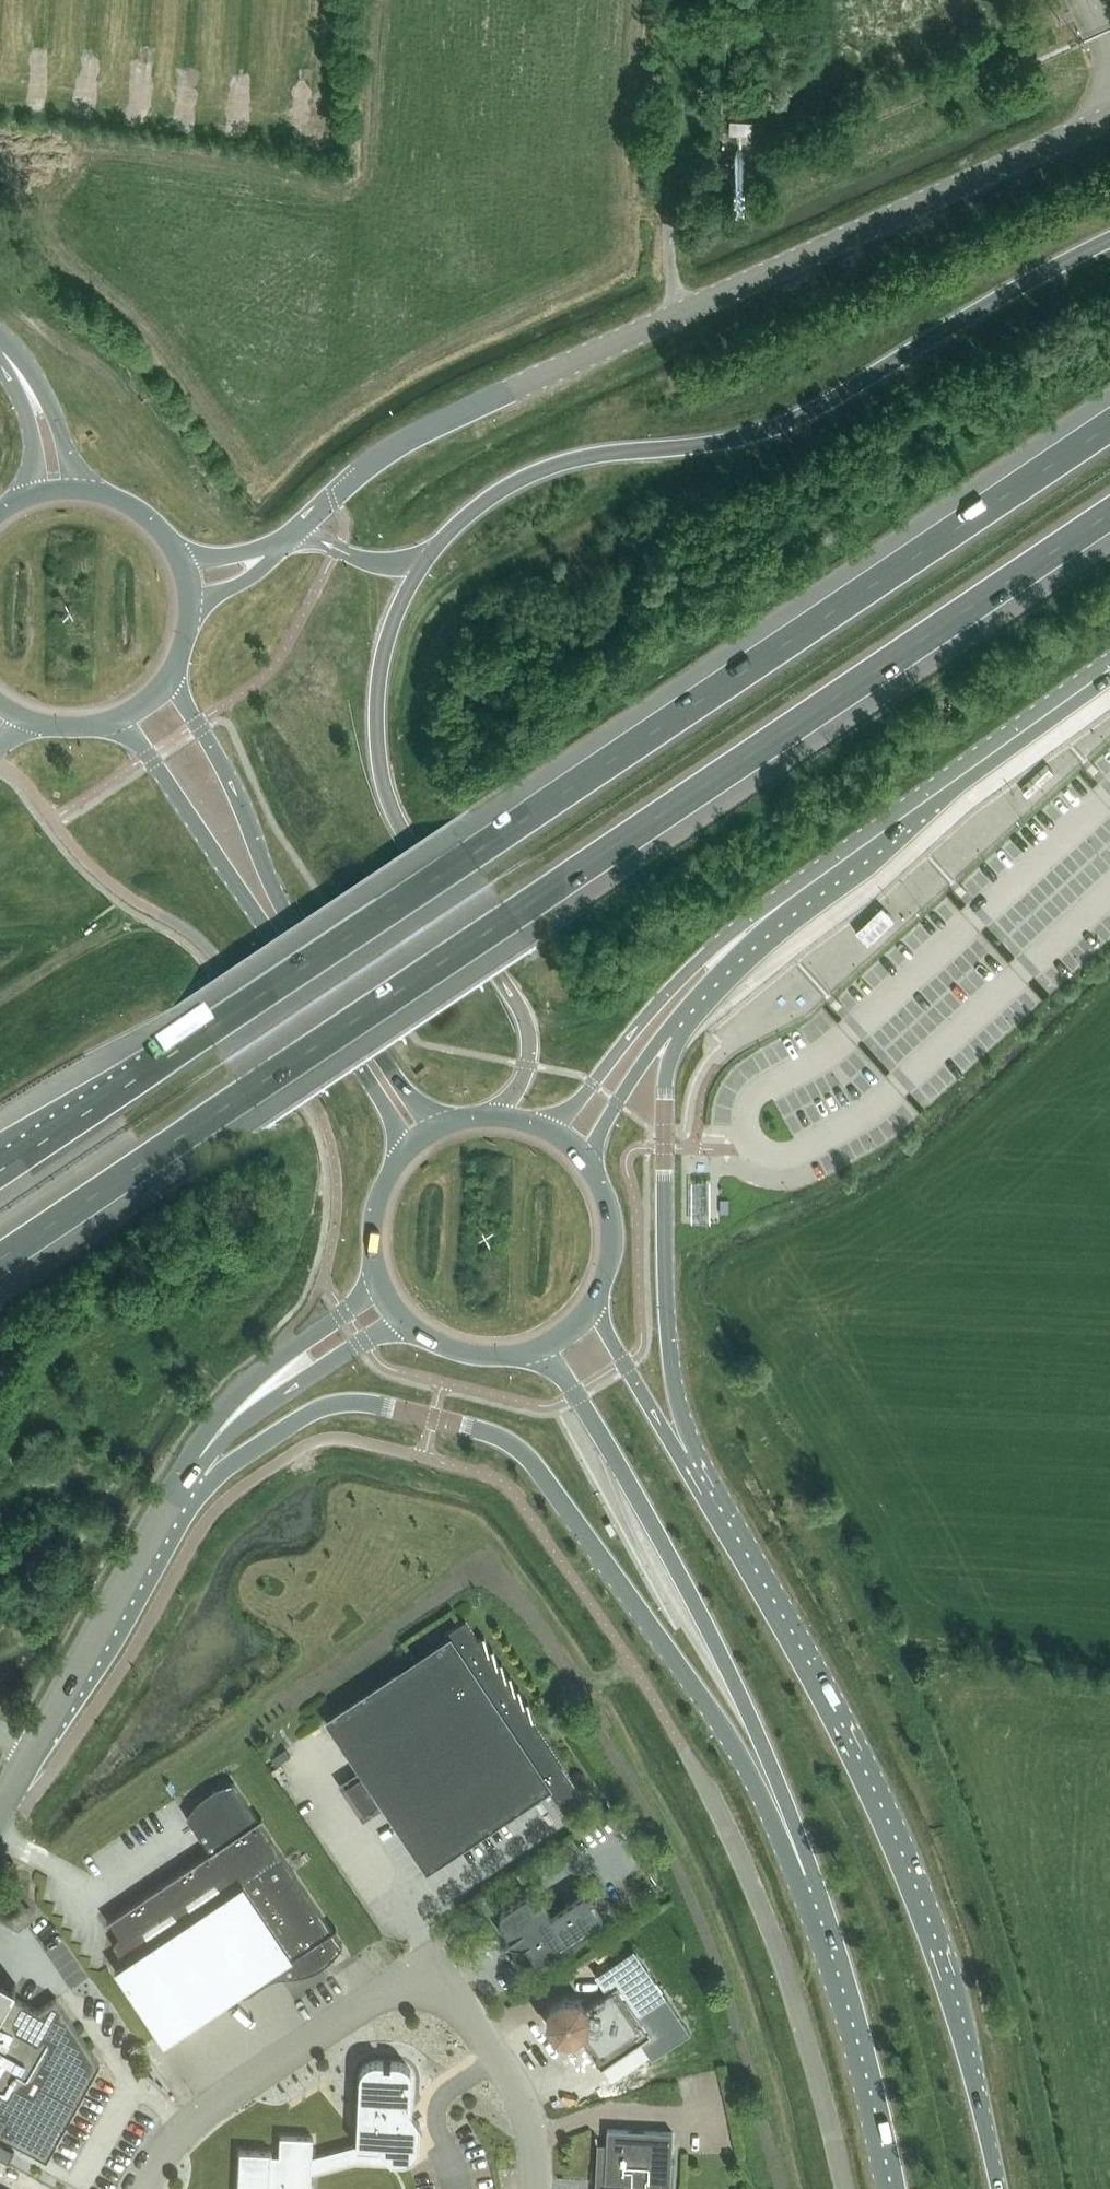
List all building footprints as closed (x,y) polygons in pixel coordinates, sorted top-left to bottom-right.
[(729,118),(728,131),(750,132),(751,119),(729,118)] [(1048,765),(1022,789),(1026,794),(1052,770),(1048,765)] [(881,905),(854,929),(866,942),(893,918),(881,905)] [(710,1179),(690,1179),(690,1206),(690,1221),(710,1221),(710,1206),(710,1179)] [(532,1720),(533,1719),(528,1700),(523,1704),(520,1687),(514,1691),(511,1674),(505,1678),(502,1661),(496,1665),(492,1648),(487,1651),(485,1635),(478,1639),(465,1620),(445,1633),(449,1639),(432,1651),(530,1798),(547,1786),(564,1812),(584,1798),(532,1720)] [(432,1651),(329,1719),(365,1772),(346,1785),(364,1812),(383,1800),(427,1866),(530,1798),(432,1651)] [(243,1882),(283,1856),(234,1783),(230,1784),(226,1784),(222,1786),(218,1787),(214,1789),(216,1794),(194,1808),(218,1844),(243,1882)] [(189,1918),(243,1882),(218,1844),(163,1880),(189,1918)] [(189,1918),(184,1921),(165,1934),(215,2009),(236,1995),(293,1958),(302,1971),(324,1957),(327,1962),(331,1959),(336,1954),(339,1950),(343,1945),(283,1856),(243,1882),(189,1918)] [(165,1934),(184,1921),(189,1918),(163,1880),(107,1917),(124,1943),(116,1948),(125,1961),(165,1934)] [(538,1962),(569,1941),(602,1919),(590,1901),(598,1896),(586,1893),(552,1915),(541,1900),(535,1904),(528,1893),(503,1909),(502,1911),(501,1912),(500,1914),(500,1916),(500,1918),(500,1919),(500,1920),(501,1922),(510,1936),(506,1939),(506,1940),(523,1944),(524,1945),(526,1943),(538,1962)] [(165,2042),(215,2009),(165,1934),(125,1961),(115,1968),(165,2042)] [(637,2013),(665,1995),(633,1947),(595,1973),(606,1991),(585,2005),(580,1999),(564,1996),(550,2005),(546,2022),(556,2036),(572,2039),(579,2035),(601,2068),(651,2034),(637,2013)] [(0,1983),(0,2134),(47,2160),(100,2063),(56,1998),(38,2010),(12,1996),(15,1991),(0,1983)] [(360,2075),(360,2077),(356,2145),(333,2150),(337,2163),(354,2159),(391,2160),(400,2160),(403,2160),(406,2160),(408,2159),(410,2158),(412,2157),(414,2155),(415,2154),(416,2152),(417,2150),(418,2147),(419,2145),(420,2123),(412,2111),(413,2080),(413,2078),(413,2077),(413,2075),(412,2073),(411,2071),(410,2069),(408,2067),(407,2066),(405,2064),(403,2063),(399,2062),(397,2062),(377,2061),(374,2061),(371,2062),(368,2063),(366,2065),(364,2067),(362,2069),(361,2071),(360,2073),(360,2075)] [(673,2132),(607,2129),(606,2144),(597,2143),(595,2188),(673,2188),(674,2162),(672,2161),(673,2132)] [(280,2136),(280,2155),(272,2154),(272,2151),(239,2149),(237,2188),(311,2188),(312,2170),(337,2163),(333,2150),(312,2156),(313,2137),(280,2136)] [(13,2151),(0,2144),(0,2158),(7,2162),(13,2151)]
